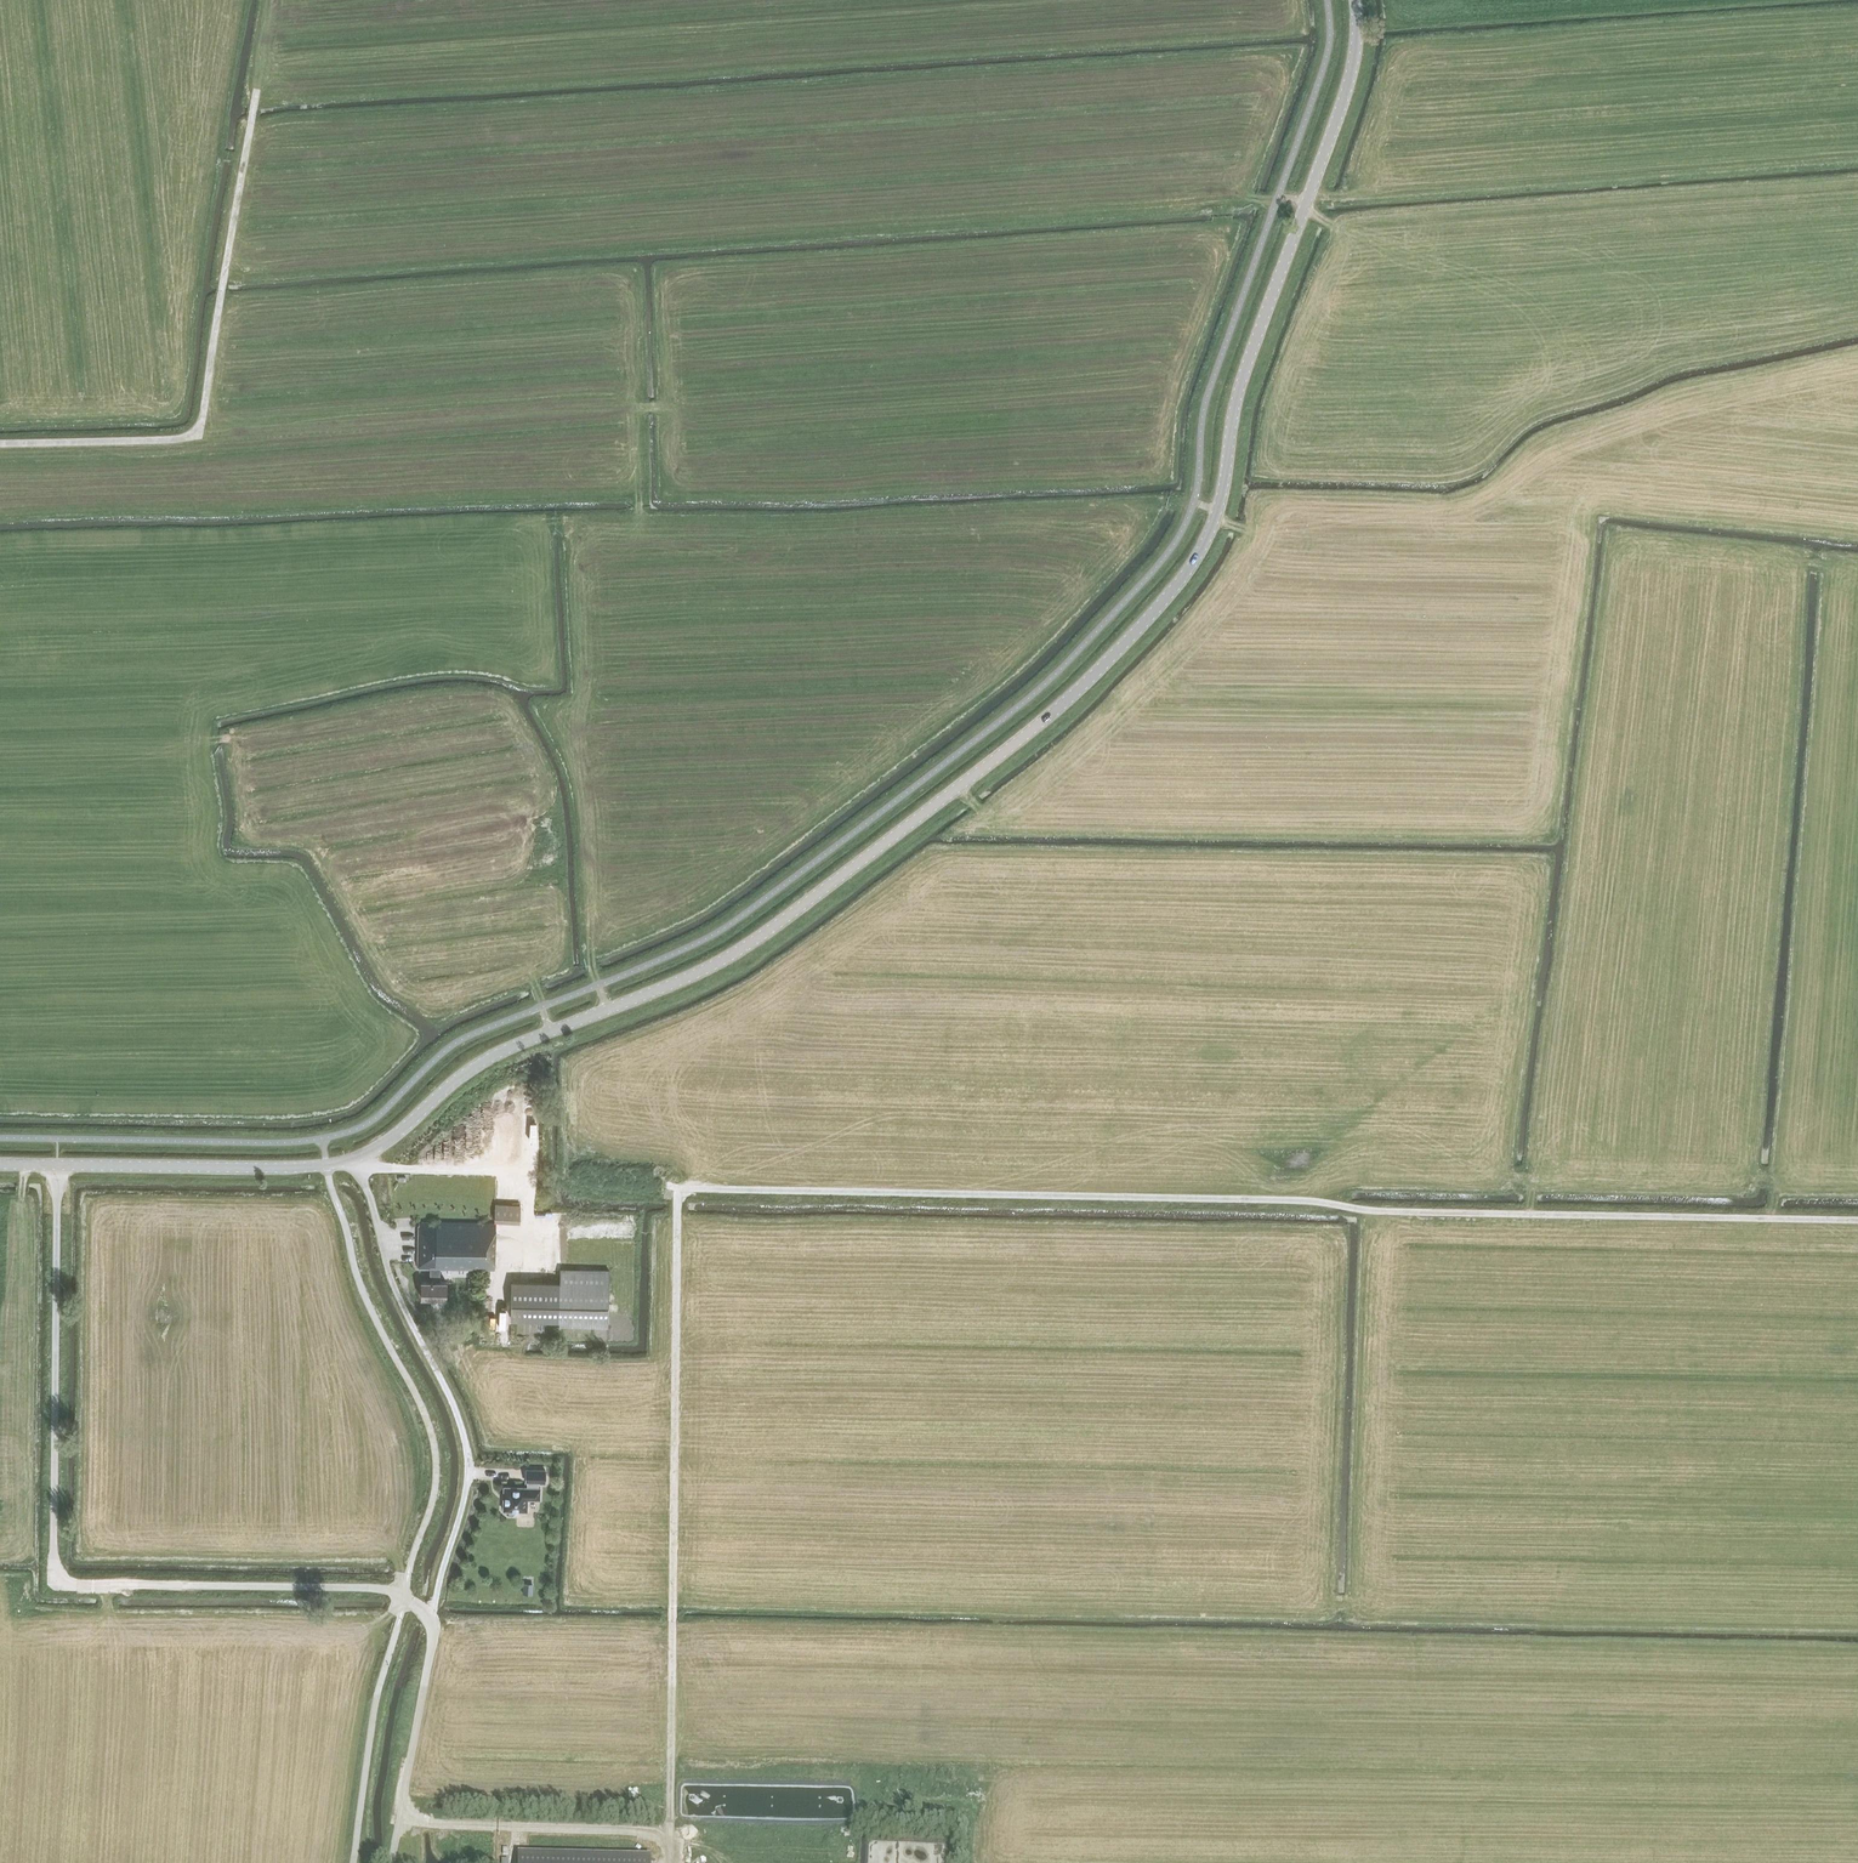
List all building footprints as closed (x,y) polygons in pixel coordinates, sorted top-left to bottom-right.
[(519,1222),(520,1205),(495,1203),(494,1221),(519,1222)] [(496,1223),(418,1222),(418,1269),(430,1269),(430,1281),(421,1281),(421,1297),(446,1298),(446,1281),(440,1281),(440,1269),(494,1269),(496,1223)] [(609,1271),(560,1270),(559,1283),(511,1282),(510,1318),(558,1319),(558,1323),(608,1324),(609,1271)] [(515,1511),(527,1511),(527,1499),(540,1499),(540,1488),(538,1488),(539,1482),(545,1482),(545,1471),(526,1470),(526,1482),(527,1482),(527,1487),(504,1487),(503,1510),(506,1511),(506,1513),(508,1515),(513,1515),(514,1513),(515,1511)] [(523,1584),(523,1594),(533,1595),(534,1585),(523,1584)] [(650,1856),(518,1854),(518,1862),(650,1862),(650,1856)]
